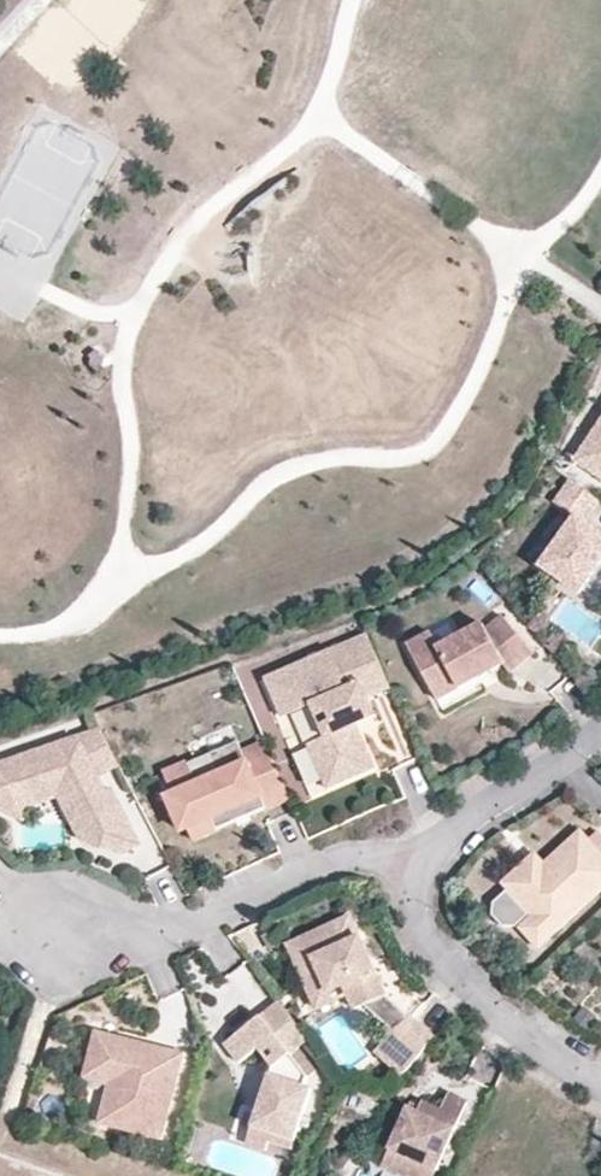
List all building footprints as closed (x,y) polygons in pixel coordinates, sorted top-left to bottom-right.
[(579,458),(600,473),(600,426),(579,458)] [(574,477),(558,500),(579,515),(544,564),(583,592),(600,566),(600,529),(598,527),(595,531),(589,527),(592,523),(588,520),(600,501),(600,496),(574,477)] [(598,527),(592,523),(589,527),(595,531),(598,527)] [(583,592),(597,602),(600,597),(600,566),(583,592)] [(536,649),(505,612),(489,626),(486,620),(442,644),(419,657),(441,696),(480,675),(478,671),(492,663),(494,666),(506,660),(513,668),(536,649)] [(442,644),(433,629),(410,641),(419,657),(442,644)] [(393,685),(370,631),(304,659),(269,675),(279,698),(314,700),(329,733),(311,741),(331,785),(379,765),(363,729),(360,721),(363,710),(376,705),(371,695),(393,685)] [(480,675),(494,666),(492,663),(478,671),(480,675)] [(360,721),(379,713),(376,705),(363,710),(360,721)] [(95,763),(100,772),(121,761),(103,725),(0,761),(0,786),(7,789),(20,784),(26,796),(58,785),(62,793),(85,836),(104,826),(114,846),(125,850),(143,841),(113,785),(108,788),(93,784),(85,768),(95,763)] [(292,795),(269,740),(246,749),(241,739),(167,771),(176,792),(170,794),(185,828),(191,826),(196,837),(221,826),(216,815),(264,794),(269,805),(292,795)] [(108,788),(100,772),(95,763),(85,768),(93,784),(108,788)] [(31,803),(26,796),(20,784),(7,789),(0,786),(0,804),(26,815),(31,803)] [(31,803),(62,793),(58,785),(26,796),(31,803)] [(221,826),(269,805),(264,794),(216,815),(221,826)] [(114,846),(104,826),(85,836),(114,846)] [(507,881),(513,887),(498,901),(497,913),(508,925),(520,925),(535,911),(537,913),(556,934),(600,892),(600,846),(584,828),(548,861),(545,857),(536,866),(529,859),(507,881)] [(536,866),(545,857),(539,851),(529,859),(536,866)] [(556,934),(537,913),(524,925),(543,946),(556,934)] [(351,914),(289,944),(299,965),(316,958),(331,990),(346,983),(350,992),(358,1006),(366,1002),(396,1028),(378,1048),(406,1072),(437,1035),(388,993),(383,982),(380,983),(377,976),(380,974),(351,914)] [(316,958),(299,965),(319,1006),(336,999),(331,990),(316,958)] [(312,1036),(282,998),(228,1041),(242,1060),(261,1045),(275,1063),(261,1106),(254,1124),(274,1131),(296,1139),(314,1087),(307,1084),(310,1073),(293,1051),(312,1036)] [(152,1047),(96,1032),(89,1060),(110,1066),(113,1071),(109,1086),(99,1124),(163,1141),(185,1055),(161,1049),(159,1056),(150,1054),(152,1047)] [(161,1049),(152,1047),(150,1054),(159,1056),(161,1049)] [(110,1066),(89,1060),(84,1079),(109,1086),(113,1071),(110,1066)] [(411,1104),(393,1146),(440,1167),(470,1098),(451,1090),(444,1106),(425,1098),(421,1108),(411,1104)] [(254,1124),(261,1106),(243,1100),(232,1135),(268,1148),(271,1139),(274,1131),(254,1124)] [(393,1146),(385,1162),(416,1175),(435,1175),(440,1167),(393,1146)]
